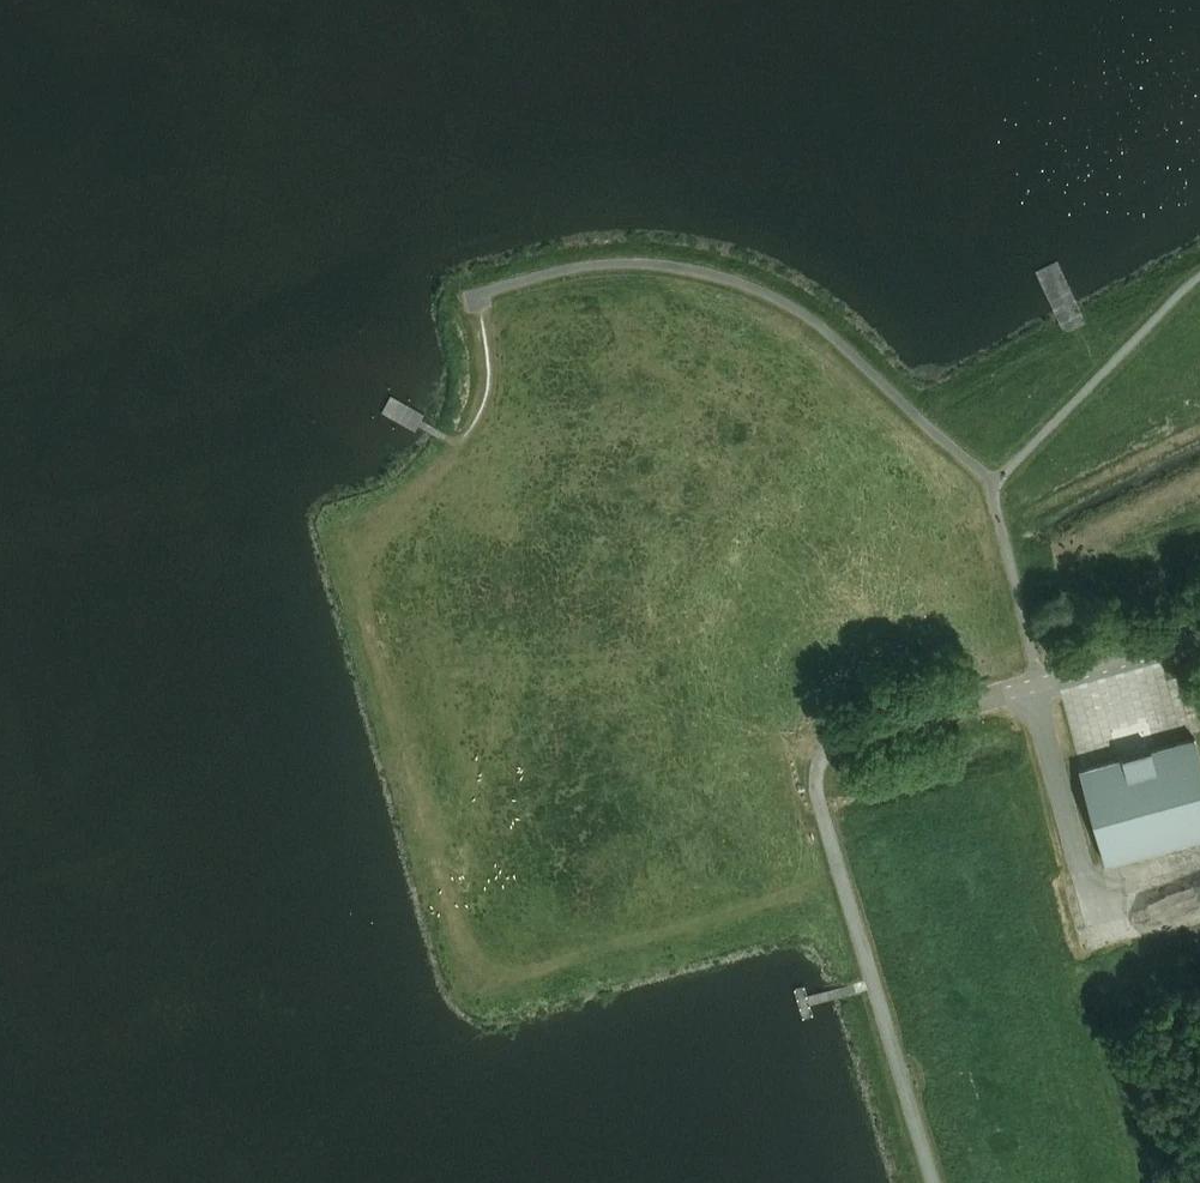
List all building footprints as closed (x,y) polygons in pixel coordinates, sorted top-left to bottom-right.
[(1195,738),(1079,770),(1104,862),(1199,836),(1199,756),(1195,738)]
